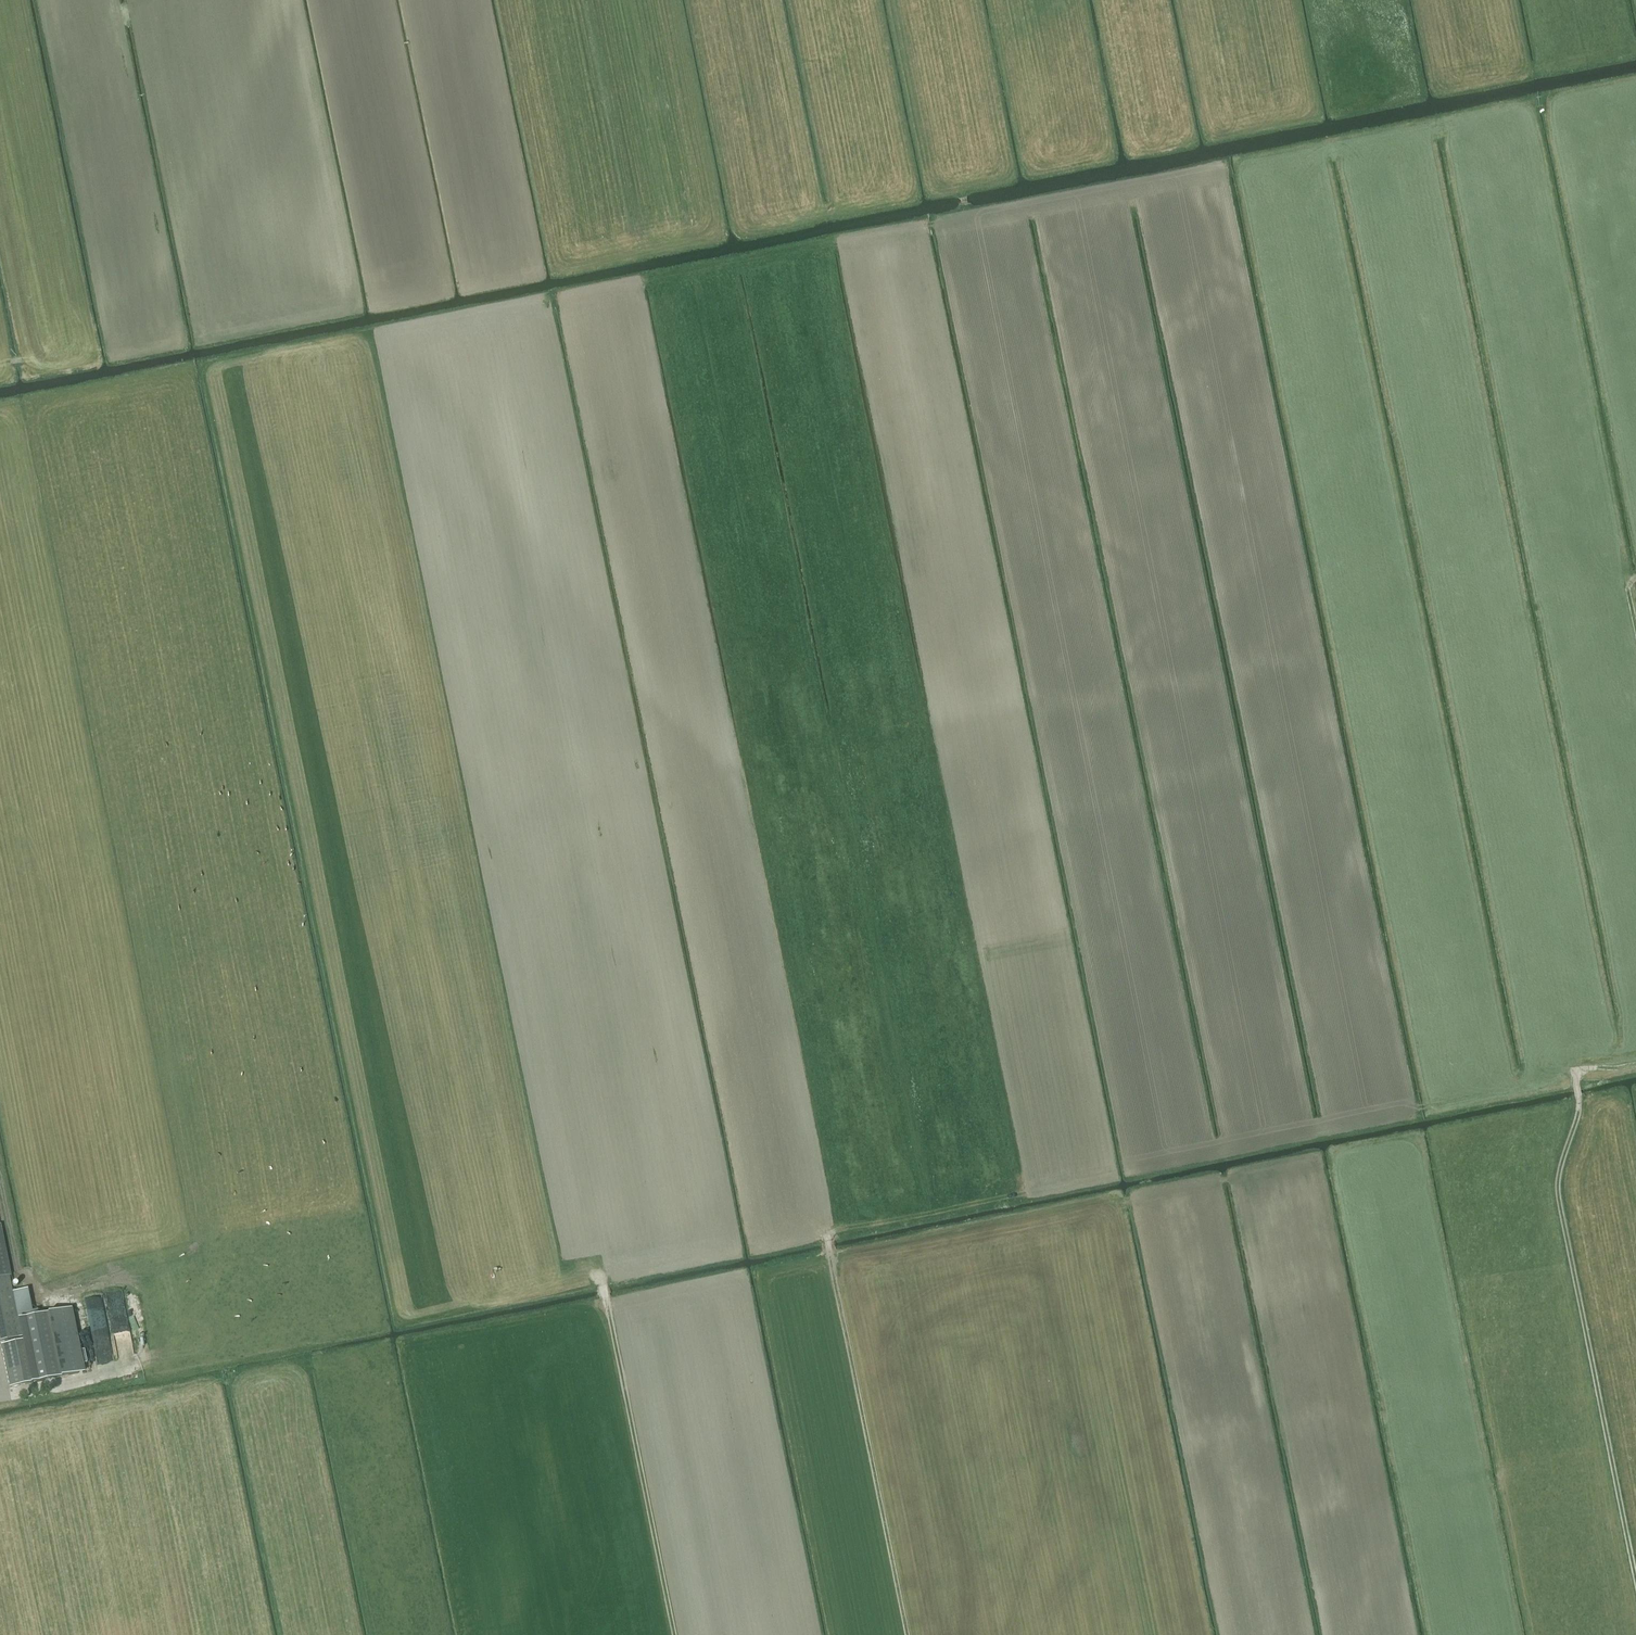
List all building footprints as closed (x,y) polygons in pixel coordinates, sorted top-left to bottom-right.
[(0,1236),(0,1342),(21,1337),(0,1236)] [(62,1377),(49,1313),(18,1319),(23,1341),(1,1345),(10,1388),(62,1377)]
